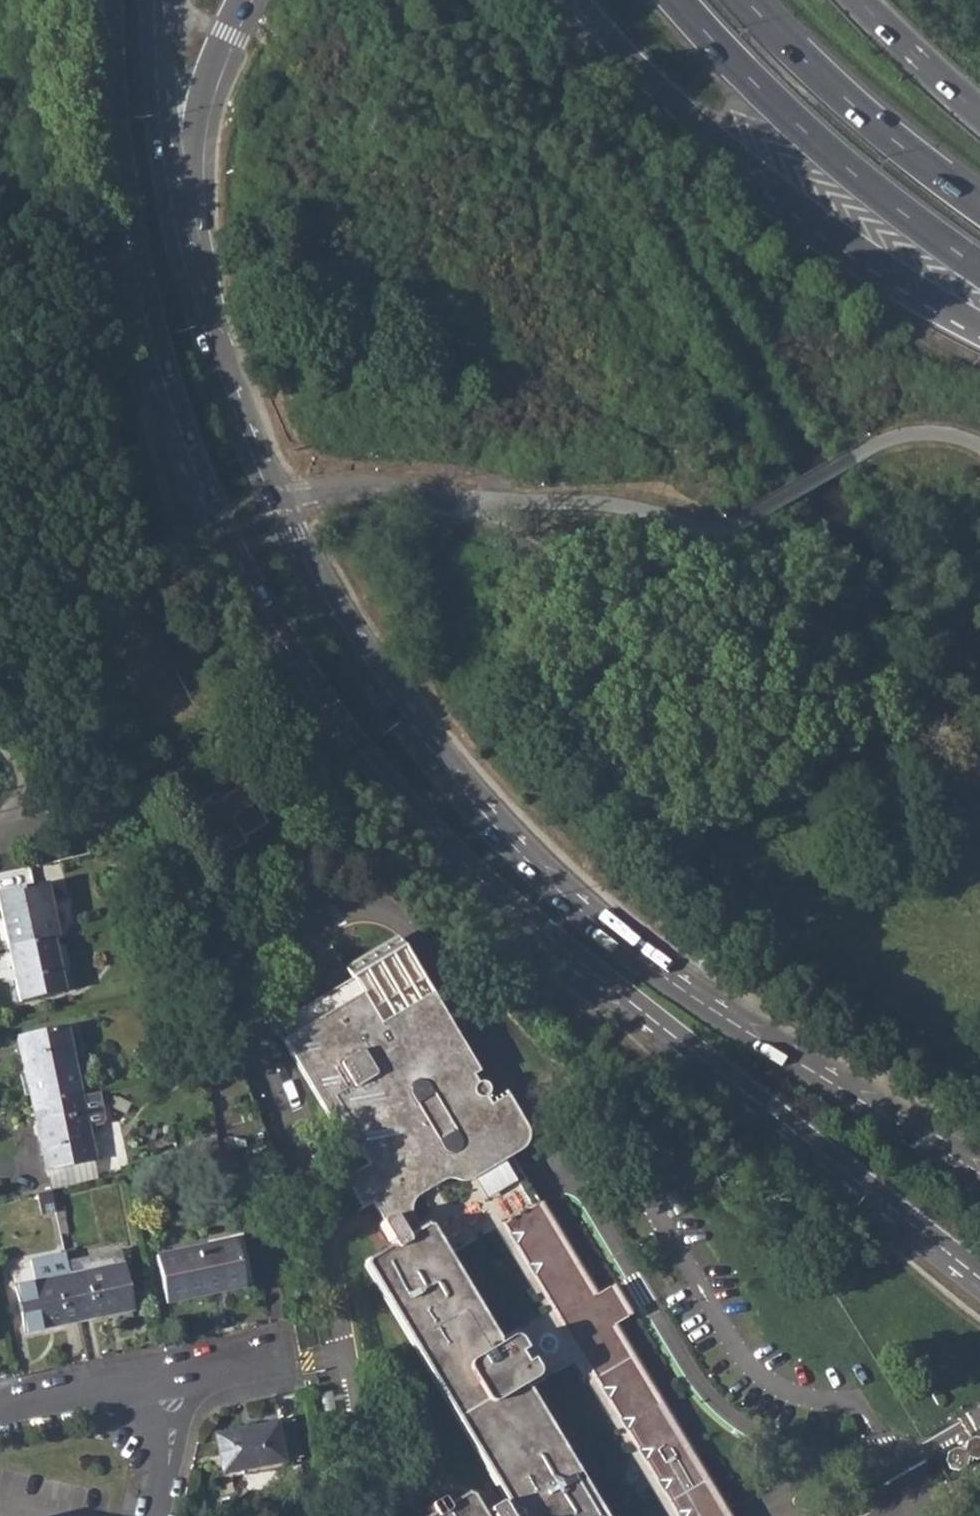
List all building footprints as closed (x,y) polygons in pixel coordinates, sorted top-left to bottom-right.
[(9,946),(50,938),(58,936),(47,883),(0,893),(0,901),(9,946)] [(619,1323),(634,1313),(616,1282),(599,1293),(545,1201),(540,1204),(525,1179),(512,1158),(527,1149),(530,1131),(507,1096),(490,1106),(487,1097),(489,1089),(484,1082),(477,1083),(474,1077),(479,1074),(406,949),(397,935),(344,967),(350,978),(274,1020),(322,1105),(335,1097),(369,1163),(342,1178),(355,1208),(369,1199),(379,1218),(376,1224),(389,1245),(363,1260),(515,1507),(509,1511),(503,1500),(490,1509),(495,1515),(732,1515),(619,1323)] [(62,992),(50,938),(9,946),(7,947),(19,1001),(62,992)] [(15,1037),(31,1106),(81,1095),(65,1026),(15,1037)] [(31,1106),(46,1170),(96,1159),(81,1095),(31,1106)] [(152,1255),(167,1307),(254,1289),(244,1233),(152,1255)] [(72,1273),(82,1320),(136,1309),(126,1260),(120,1261),(117,1249),(69,1258),(72,1273)] [(69,1258),(67,1252),(31,1259),(36,1281),(17,1285),(27,1331),(82,1320),(72,1273),(69,1258)] [(211,1435),(219,1471),(296,1455),(288,1419),(211,1435)] [(958,1471),(967,1466),(967,1463),(979,1457),(979,1438),(973,1437),(965,1441),(965,1445),(957,1450),(954,1447),(946,1452),(946,1462),(951,1470),(958,1471)] [(470,1493),(450,1504),(444,1495),(430,1505),(434,1512),(428,1515),(484,1515),(470,1493)]
